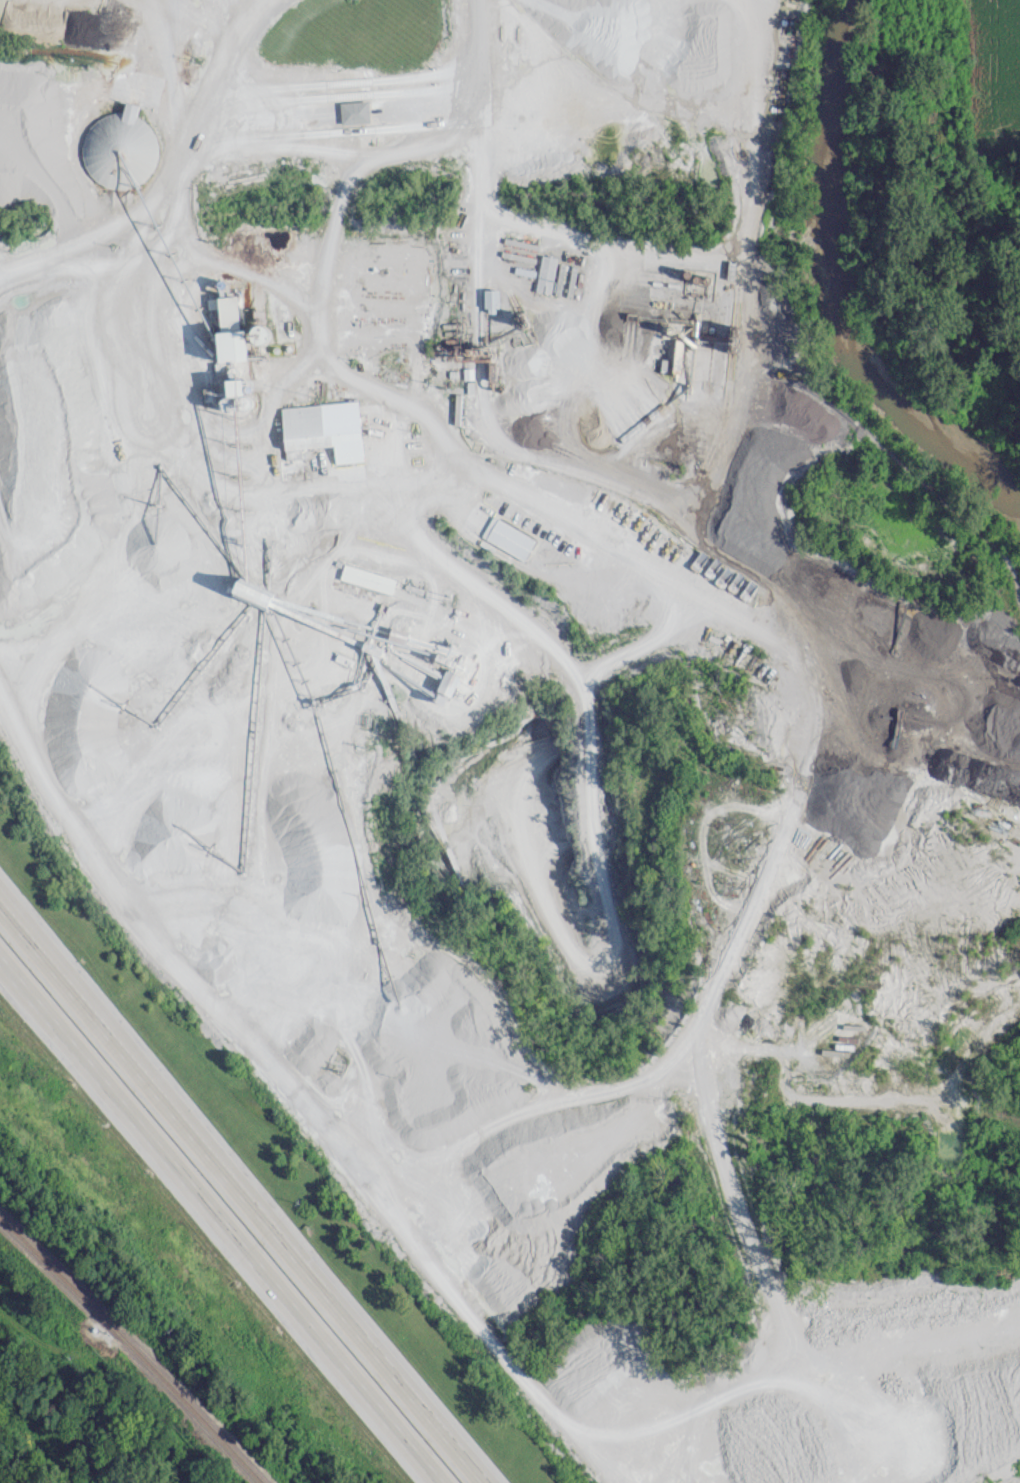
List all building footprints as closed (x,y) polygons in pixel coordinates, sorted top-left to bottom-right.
[(155,123),(136,118),(139,105),(126,101),(119,115),(90,118),(83,146),(86,179),(119,188),(148,185),(158,150),(155,123)] [(535,290),(551,293),(558,257),(542,254),(535,290)] [(498,289),(485,289),(485,312),(498,312),(498,289)] [(247,360),(246,329),(240,329),(238,296),(210,297),(211,307),(217,307),(220,361),(247,360)] [(282,406),(285,459),(302,457),(302,447),(334,445),(335,463),(363,461),(359,401),(282,406)] [(525,560),(536,538),(492,515),(481,537),(525,560)] [(340,579),(393,594),(397,578),(344,563),(340,579)]
